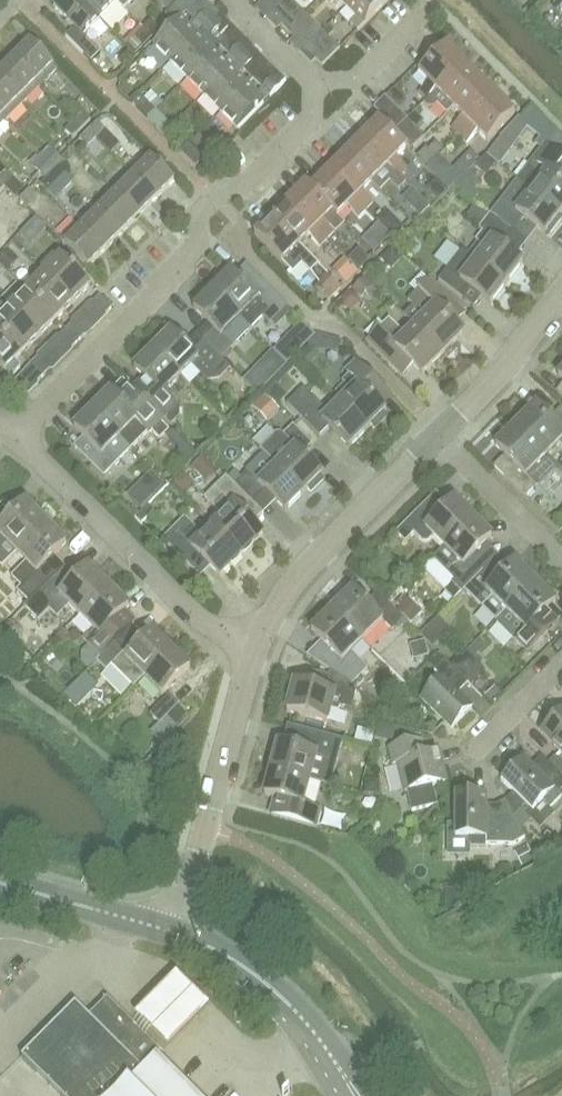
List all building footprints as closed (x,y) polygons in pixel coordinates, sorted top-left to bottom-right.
[(100,18),(81,0),(59,0),(53,6),(75,27),(66,36),(91,61),(100,52),(83,35),(100,18)] [(100,18),(117,1),(115,0),(81,0),(100,18)] [(173,7),(182,17),(199,0),(180,0),(173,7)] [(347,6),(357,16),(350,23),(358,30),(388,0),(353,0),(347,6)] [(182,17),(173,7),(166,14),(176,23),(180,19),(182,17)] [(288,32),(305,14),(299,8),(282,25),(288,32)] [(170,62),(213,20),(205,12),(190,28),(180,19),(176,23),(153,45),(170,62)] [(311,20),(305,14),(288,32),(294,38),(311,20)] [(160,30),(151,20),(143,28),(152,38),(160,30)] [(214,52),(204,43),(220,27),(213,20),(170,62),(187,79),(214,52)] [(368,22),(359,29),(374,47),(382,39),(368,22)] [(152,38),(143,28),(135,36),(145,46),(152,38)] [(339,49),(322,31),(305,48),(322,66),(339,49)] [(31,42),(13,60),(40,87),(57,69),(31,42)] [(203,95),(246,53),(238,45),(223,61),(214,52),(187,79),(203,95)] [(425,101),(463,63),(446,45),(419,73),(429,83),(418,93),(425,101)] [(247,85),(238,76),(253,61),(246,53),(203,95),(220,112),(247,85)] [(13,60),(0,73),(0,81),(23,103),(40,87),(13,60)] [(446,114),(480,80),(463,63),(425,101),(423,103),(427,108),(433,108),(437,104),(446,114)] [(237,129),(279,87),(271,79),(256,94),(247,85),(220,112),(237,129)] [(459,135),(497,97),(480,80),(446,114),(453,107),(462,117),(452,127),(459,135)] [(0,81),(0,115),(6,120),(23,103),(0,81)] [(172,126),(156,110),(138,93),(130,101),(131,102),(148,118),(164,135),(172,126)] [(396,130),(407,119),(385,97),(374,108),(396,130)] [(515,114),(497,97),(459,135),(466,142),(477,131),(487,142),(515,114)] [(90,120),(83,113),(75,122),(82,129),(90,120)] [(424,136),(407,119),(396,130),(413,147),(424,136)] [(379,120),(361,137),(399,175),(406,168),(396,157),(406,147),(379,120)] [(73,138),(82,129),(75,122),(66,131),(73,138)] [(105,129),(97,122),(89,131),(96,138),(105,129)] [(87,147),(96,138),(89,131),(80,140),(87,147)] [(399,175),(361,137),(344,154),(372,182),(380,190),(390,181),(398,189),(406,182),(399,175)] [(182,153),(196,167),(206,156),(192,142),(182,153)] [(51,160),(56,154),(50,147),(41,156),(48,163),(51,160)] [(426,167),(436,158),(425,147),(415,156),(426,167)] [(543,148),(529,167),(530,168),(520,181),(561,212),(561,211),(561,163),(543,148)] [(481,157),(473,149),(462,160),(470,168),(481,157)] [(64,161),(56,154),(51,160),(48,163),(55,170),(57,168),(64,161)] [(362,191),(372,182),(344,154),(327,171),(365,209),(373,202),(362,191)] [(147,155),(130,172),(156,199),(174,181),(147,155)] [(39,172),(48,163),(41,156),(31,165),(39,172)] [(486,180),(507,190),(517,169),(495,159),(486,180)] [(55,170),(48,163),(39,172),(46,179),(55,170)] [(41,185),(55,199),(72,182),(57,168),(55,170),(46,179),(41,185)] [(327,171),(311,188),(310,188),(333,211),(332,211),(337,216),(347,206),(358,216),(365,209),(327,171)] [(6,172),(0,178),(0,183),(4,187),(13,179),(6,172)] [(156,199),(130,172),(113,189),(139,216),(156,199)] [(561,212),(520,181),(510,193),(509,193),(492,215),(511,230),(522,216),(545,234),(547,231),(551,233),(561,219),(558,216),(561,212)] [(310,188),(311,188),(306,183),(289,200),(327,238),(334,231),(323,220),(332,211),(333,211),(310,188)] [(139,216),(113,189),(96,206),(122,233),(139,216)] [(20,199),(27,206),(36,197),(29,190),(20,199)] [(424,215),(431,207),(421,197),(414,204),(424,215)] [(327,238),(289,200),(272,217),(299,245),(309,235),(319,246),(327,238)] [(122,233),(96,206),(79,223),(106,250),(122,233)] [(511,230),(492,215),(490,214),(478,229),(492,239),(476,259),(463,249),(507,283),(523,262),(500,245),(512,230),(511,230)] [(299,245),(272,217),(254,235),(282,262),(291,271),(301,262),(311,271),(318,264),(299,245)] [(106,250),(79,223),(61,240),(88,267),(106,250)] [(507,283),(463,249),(438,280),(460,297),(468,286),(491,304),(507,283)] [(60,255),(43,273),(73,303),(90,286),(60,255)] [(248,269),(238,279),(231,271),(228,274),(225,271),(212,283),(215,286),(212,290),(240,317),(240,316),(252,328),(263,317),(270,324),(286,308),(248,269)] [(73,303),(43,273),(26,290),(56,320),(73,303)] [(342,288),(335,281),(328,274),(315,287),(328,301),(342,288)] [(467,314),(451,299),(430,278),(408,300),(425,317),(415,326),(443,354),(463,333),(456,326),(467,314)] [(56,320),(26,290),(9,307),(39,337),(56,320)] [(221,335),(240,317),(212,290),(193,308),(213,328),(202,340),(221,359),(233,347),(221,335)] [(106,314),(112,308),(98,293),(92,300),(92,303),(103,314),(106,314)] [(9,307),(0,316),(0,332),(22,354),(39,337),(9,307)] [(443,354),(415,326),(406,336),(389,319),(366,342),(403,379),(414,367),(422,375),(443,354)] [(70,322),(64,328),(78,342),(84,336),(84,333),(73,322),(70,322)] [(72,348),(78,342),(64,328),(58,334),(58,337),(69,348),(72,348)] [(221,359),(202,340),(197,345),(195,342),(192,342),(187,347),(171,331),(152,349),(180,377),(191,365),(203,377),(221,359)] [(0,332),(0,367),(9,376),(20,366),(20,361),(17,359),(22,354),(0,332)] [(133,368),(142,377),(133,386),(171,425),(180,416),(179,400),(167,389),(180,377),(152,349),(149,353),(146,350),(134,362),(137,365),(133,368)] [(36,356),(30,362),(44,376),(50,370),(50,367),(39,356),(36,356)] [(44,376),(30,362),(24,368),(24,371),(35,382),(38,382),(44,376)] [(393,398),(375,381),(356,362),(346,372),(349,374),(342,381),(351,390),(340,401),(368,429),(371,426),(374,429),(387,416),(383,413),(386,410),(383,408),(393,398)] [(349,448),(368,429),(340,401),(329,413),(304,388),(287,404),(319,437),(329,427),(349,448)] [(169,430),(133,394),(123,403),(111,390),(92,409),(120,436),(132,448),(150,430),(159,440),(169,430)] [(516,425),(557,466),(558,464),(548,454),(560,442),(561,445),(561,418),(556,424),(536,405),(516,425)] [(132,448),(120,436),(92,409),(74,427),(94,448),(85,457),(104,476),(120,460),(132,448)] [(293,425),(284,434),(281,432),(276,432),(260,448),(304,492),(307,489),(311,493),(324,480),(320,476),(323,474),(303,454),(312,444),(293,425)] [(557,466),(516,425),(495,445),(515,465),(504,476),(525,497),(557,466)] [(205,448),(187,464),(207,486),(225,471),(205,448)] [(304,492),(260,448),(260,449),(276,465),(259,483),(247,471),(234,485),(251,501),(253,504),(266,491),(286,511),(304,492)] [(144,487),(152,496),(169,480),(161,471),(144,487)] [(251,501),(234,485),(226,477),(205,498),(222,516),(212,526),(242,555),(263,534),(240,511),(251,501)] [(444,547),(473,518),(454,499),(449,505),(436,492),(395,533),(405,543),(414,533),(425,544),(434,536),(444,547)] [(46,523),(26,502),(5,523),(0,518),(0,565),(2,567),(16,552),(46,523)] [(242,555),(212,526),(202,536),(185,518),(163,540),(188,564),(198,554),(220,576),(242,555)] [(492,537),(473,518),(444,547),(433,558),(446,571),(451,565),(460,574),(452,583),(461,592),(465,589),(483,570),(471,558),(492,537)] [(66,543),(46,523),(16,552),(26,562),(11,577),(21,586),(17,590),(28,602),(29,602),(56,575),(45,564),(66,543)] [(496,621),(535,581),(515,561),(497,579),(486,568),(483,570),(465,589),(496,621)] [(79,615),(109,586),(88,565),(67,586),(56,575),(29,602),(28,602),(24,606),(38,620),(50,609),(57,617),(69,605),(79,615)] [(556,602),(535,581),(496,621),(527,652),(548,631),(537,620),(556,602)] [(116,642),(131,627),(120,616),(129,606),(109,586),(79,615),(92,629),(82,639),(101,657),(116,642)] [(352,590),(332,610),(362,641),(382,621),(392,631),(404,619),(383,598),(372,609),(352,590)] [(413,591),(400,604),(422,625),(435,611),(413,591)] [(351,652),(362,641),(332,610),(311,630),(331,650),(318,663),(330,671),(351,685),(368,669),(351,652)] [(144,677),(172,649),(153,630),(125,658),(122,655),(125,651),(116,642),(101,657),(97,661),(106,670),(112,664),(134,686),(144,677)] [(190,667),(187,664),(189,662),(189,659),(180,650),(177,650),(175,652),(172,649),(144,677),(162,695),(190,667)] [(452,728),(472,707),(457,692),(466,683),(444,660),(434,671),(442,678),(422,698),(452,728)] [(357,689),(351,685),(330,671),(325,691),(294,683),(287,711),(327,722),(331,709),(339,711),(340,707),(352,710),(357,689)] [(150,714),(160,724),(179,705),(169,695),(150,714)] [(541,732),(561,753),(561,712),(541,732)] [(278,743),(271,769),(310,780),(310,779),(327,784),(338,741),(313,734),(308,751),(278,743)] [(406,791),(408,791),(409,797),(412,811),(436,806),(431,785),(445,782),(438,753),(425,757),(421,741),(389,749),(393,765),(399,763),(406,791)] [(542,757),(532,767),(523,758),(502,780),(533,812),(543,802),(549,808),(561,796),(559,794),(561,791),(561,792),(561,777),(542,757)] [(264,795),(273,797),(269,815),(315,827),(320,809),(303,805),(310,780),(271,769),(264,795)] [(513,844),(525,837),(509,808),(498,814),(490,814),(490,809),(487,806),(487,794),(456,793),(455,838),(470,838),(469,847),(487,847),(487,844),(513,844)] [(138,1013),(138,1016),(133,1023),(146,1035),(152,1029),(163,1042),(171,1041),(186,1025),(205,1006),(206,1001),(177,974),(174,974),(152,997),(138,1011),(138,1013)] [(76,1003),(22,1056),(62,1095),(195,1095),(156,1057),(161,1051),(146,1035),(133,1023),(108,998),(90,1016),(76,1003)]
